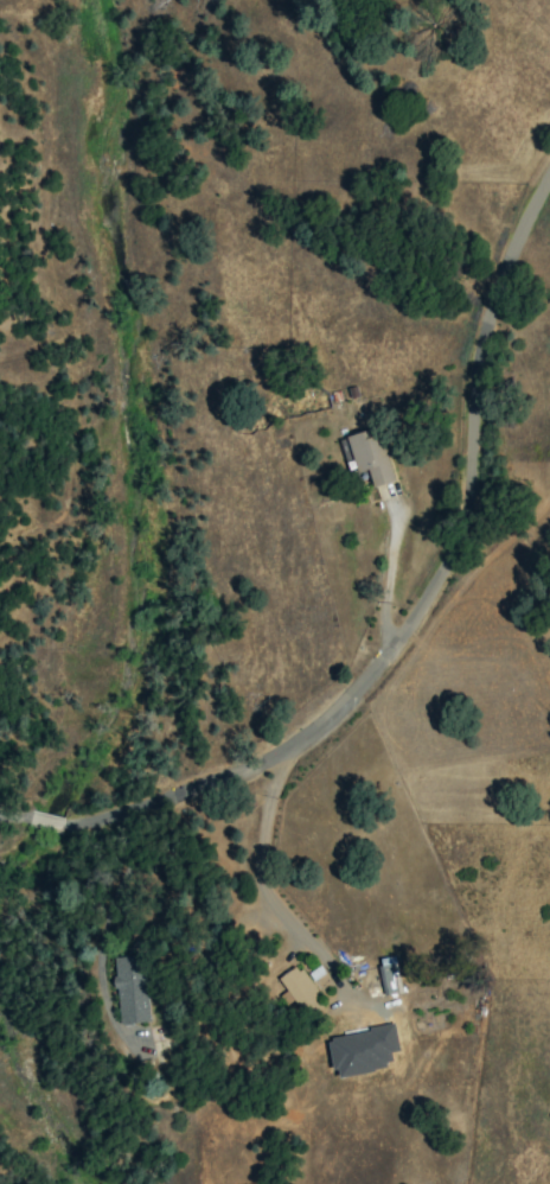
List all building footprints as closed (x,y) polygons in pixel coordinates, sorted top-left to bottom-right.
[(367,470),(372,487),(393,482),(378,428),(339,439),(349,475),(367,470)] [(113,958),(117,1025),(148,1023),(144,956),(113,958)] [(397,994),(391,957),(377,960),(383,996),(397,994)] [(277,978),(289,996),(290,995),(305,1018),(323,1006),(297,965),(277,978)]
